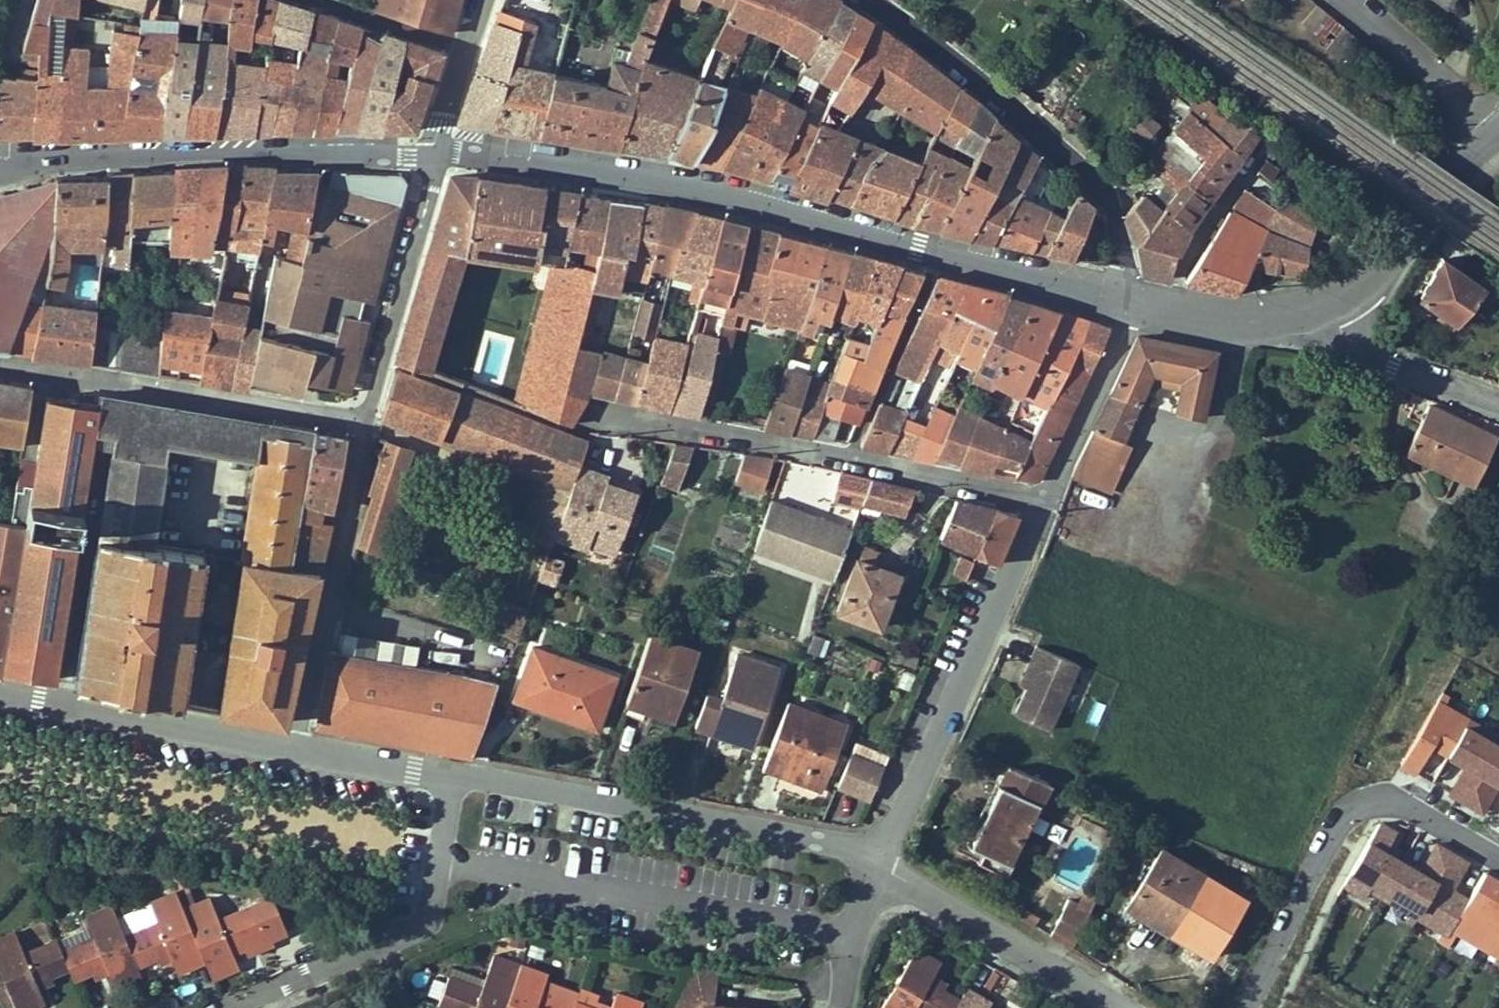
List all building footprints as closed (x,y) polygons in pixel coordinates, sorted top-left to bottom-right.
[(172,12),(174,0),(144,0),(143,7),(172,12)] [(173,10),(194,14),(192,25),(194,25),(196,14),(198,0),(175,0),(173,10)] [(194,25),(224,29),(230,0),(198,0),(196,14),(194,25)] [(241,49),(252,1),(250,0),(230,0),(224,29),(221,45),(241,49)] [(371,17),(445,41),(458,0),(376,0),(371,17)] [(560,79),(542,139),(621,152),(653,62),(665,29),(672,7),(675,0),(656,0),(631,68),(620,65),(611,90),(560,79)] [(757,31),(771,0),(739,0),(722,37),(703,80),(666,159),(696,167),(726,92),(722,91),(750,29),(757,31)] [(701,19),(708,0),(675,0),(672,7),(701,19)] [(725,5),(713,33),(722,37),(739,0),(714,0),(725,5)] [(757,31),(786,42),(805,0),(771,0),(757,31)] [(786,42),(818,55),(846,1),(844,0),(805,0),(786,42)] [(1426,14),(1437,0),(1409,0),(1426,14)] [(24,18),(56,22),(60,6),(29,1),(24,18)] [(241,49),(261,55),(264,43),(272,7),(252,1),(241,49)] [(825,91),(832,77),(864,14),(846,1),(818,55),(814,65),(807,78),(825,91)] [(272,7),(264,43),(292,49),(290,61),(293,62),(299,58),(303,16),(272,7)] [(503,9),(498,22),(526,33),(493,131),(542,139),(560,79),(528,72),(543,24),(503,9)] [(864,14),(832,77),(849,88),(880,27),(864,14)] [(333,25),(303,16),(299,58),(293,62),(279,135),(307,139),(333,25)] [(526,33),(498,22),(458,126),(493,131),(526,33)] [(1322,32),(1313,23),(1299,39),(1309,47),(1322,32)] [(40,26),(22,24),(13,53),(25,55),(23,86),(19,137),(46,141),(48,114),(44,113),(49,79),(36,79),(40,26)] [(354,34),(333,25),(307,139),(326,139),(327,133),(353,40),(354,34)] [(880,27),(849,88),(870,99),(885,70),(899,41),(880,27)] [(102,83),(49,79),(44,113),(48,114),(46,141),(108,141),(118,94),(133,33),(110,32),(102,83)] [(1322,32),(1309,47),(1322,58),(1319,61),(1337,76),(1351,60),(1322,32)] [(168,37),(133,33),(118,94),(108,141),(149,142),(163,61),(167,40),(168,37)] [(191,44),(167,40),(163,61),(149,142),(176,141),(191,44)] [(353,40),(327,133),(351,137),(374,49),(353,40)] [(397,48),(376,41),(374,49),(351,137),(351,138),(375,138),(397,48)] [(885,70),(870,99),(893,111),(920,58),(899,41),(885,70)] [(220,50),(191,44),(176,141),(202,141),(217,68),(220,50)] [(437,62),(397,48),(375,138),(412,138),(437,62)] [(290,61),(261,55),(256,76),(254,84),(270,88),(261,140),(271,140),(272,134),(279,135),(293,62),(290,61)] [(920,58),(893,111),(926,128),(916,147),(929,155),(940,135),(963,91),(920,58)] [(676,70),(653,62),(621,152),(643,155),(655,121),(667,91),(676,70)] [(237,71),(217,68),(202,141),(222,141),(237,71)] [(703,80),(676,70),(667,91),(655,121),(643,155),(666,159),(703,80)] [(256,76),(237,71),(222,141),(261,140),(270,88),(254,84),(256,76)] [(0,85),(0,136),(19,137),(23,86),(0,85)] [(797,99),(765,85),(756,105),(724,174),(755,184),(786,121),(797,99)] [(940,135),(961,146),(982,106),(963,91),(940,135)] [(1228,111),(1205,91),(1187,111),(1202,124),(1197,132),(1216,148),(1207,160),(1227,175),(1241,157),(1213,132),(1228,111)] [(756,105),(726,92),(696,167),(724,174),(756,105)] [(982,106),(961,146),(982,161),(1000,124),(982,106)] [(1159,123),(1142,108),(1128,125),(1145,139),(1159,123)] [(1202,124),(1187,111),(1173,127),(1170,130),(1189,147),(1170,174),(1182,183),(1192,169),(1218,187),(1227,175),(1207,160),(1216,148),(1197,132),(1202,124)] [(1258,136),(1228,111),(1213,132),(1241,157),(1258,136)] [(774,189),(805,127),(786,121),(755,184),(774,189)] [(1022,145),(1000,124),(982,161),(972,182),(946,234),(973,240),(1022,145)] [(793,194),(825,133),(805,127),(774,189),(793,194)] [(1170,130),(1141,163),(1168,182),(1178,189),(1182,183),(1170,174),(1189,147),(1170,130)] [(818,201),(848,140),(825,133),(793,194),(818,201)] [(868,168),(878,149),(848,140),(818,201),(848,210),(868,168)] [(1041,163),(1022,145),(973,240),(998,246),(1041,163)] [(926,162),(878,149),(868,168),(848,210),(895,221),(926,162)] [(951,167),(929,155),(926,162),(895,221),(920,228),(951,167)] [(1041,209),(1057,177),(1041,163),(998,246),(1038,255),(1057,226),(1067,231),(1075,213),(1067,208),(1063,214),(1058,211),(1055,218),(1041,209)] [(972,182),(951,167),(920,228),(946,234),(972,182)] [(235,172),(217,256),(221,257),(220,268),(238,270),(237,282),(245,283),(267,174),(268,169),(235,172)] [(1218,187),(1192,169),(1182,183),(1207,200),(1218,187)] [(235,172),(215,173),(202,254),(213,256),(217,256),(235,172)] [(189,175),(180,253),(184,253),(182,291),(156,290),(155,325),(155,334),(153,386),(193,393),(206,307),(211,276),(213,256),(202,254),(215,173),(189,175)] [(308,176),(267,174),(245,283),(239,313),(225,398),(247,401),(249,384),(264,261),(289,265),(306,187),(308,176)] [(158,252),(170,253),(180,253),(189,175),(160,176),(158,246),(158,252)] [(121,178),(119,244),(158,246),(160,176),(121,178)] [(319,177),(317,190),(306,246),(375,263),(379,264),(398,182),(319,177)] [(90,264),(90,268),(118,270),(119,252),(119,244),(121,178),(95,179),(95,181),(93,225),(90,264)] [(55,185),(50,185),(39,262),(35,284),(57,287),(61,260),(90,264),(93,225),(95,181),(81,182),(72,183),(62,184),(55,185)] [(430,349),(451,261),(470,182),(446,183),(392,370),(422,381),(430,349)] [(470,182),(451,261),(523,275),(541,194),(473,182),(470,182)] [(1168,182),(1160,192),(1171,200),(1178,189),(1168,182)] [(1207,200),(1182,183),(1178,189),(1171,200),(1163,212),(1187,230),(1190,223),(1207,200)] [(50,185),(0,196),(0,361),(23,365),(32,310),(35,284),(39,262),(50,185)] [(1267,228),(1276,207),(1244,186),(1230,208),(1267,228)] [(306,246),(317,190),(306,187),(289,265),(264,261),(249,384),(271,388),(270,394),(284,397),(285,393),(303,396),(305,388),(330,393),(332,385),(347,388),(360,325),(344,321),(349,302),(366,306),(375,263),(306,246)] [(1319,217),(1284,190),(1276,207),(1313,230),(1319,217)] [(1160,192),(1151,204),(1163,212),(1171,200),(1160,192)] [(541,194),(523,275),(555,280),(569,198),(541,194)] [(1151,204),(1142,197),(1136,204),(1123,220),(1130,236),(1135,251),(1141,243),(1163,212),(1151,204)] [(569,198),(555,280),(560,281),(585,286),(605,204),(569,198)] [(1075,213),(1067,231),(1051,258),(1076,264),(1102,217),(1082,200),(1075,213)] [(585,286),(583,295),(610,301),(618,275),(637,210),(605,204),(585,286)] [(1313,230),(1276,207),(1267,228),(1309,243),(1313,230)] [(1267,228),(1230,208),(1195,258),(1183,281),(1235,290),(1267,228)] [(637,210),(618,275),(642,281),(663,215),(637,210)] [(1187,230),(1163,212),(1141,243),(1177,254),(1187,230)] [(642,281),(642,283),(667,289),(669,285),(693,222),(663,215),(642,281)] [(693,222),(669,285),(692,291),(684,316),(692,317),(721,228),(693,222)] [(1067,231),(1057,226),(1038,255),(1051,258),(1067,231)] [(692,317),(722,324),(726,311),(748,234),(721,228),(692,317)] [(1309,243),(1267,228),(1235,290),(1254,287),(1260,267),(1303,274),(1309,243)] [(748,234),(726,311),(797,330),(800,321),(824,255),(748,234)] [(1177,254),(1141,243),(1135,251),(1138,263),(1139,274),(1166,279),(1177,254)] [(1455,321),(1483,281),(1440,252),(1412,292),(1455,321)] [(824,255),(800,321),(828,329),(830,323),(851,262),(824,255)] [(851,262),(830,323),(853,331),(855,324),(876,268),(851,262)] [(876,268),(855,324),(877,331),(883,317),(899,274),(876,268)] [(926,282),(899,274),(883,317),(908,325),(926,282)] [(560,281),(553,310),(539,369),(564,375),(570,350),(583,295),(585,286),(560,281)] [(961,291),(942,286),(926,319),(945,326),(961,291)] [(926,319),(897,384),(920,392),(925,381),(966,292),(961,291),(945,326),(926,319)] [(920,392),(917,398),(940,407),(949,388),(954,377),(974,336),(986,340),(1002,303),(1003,302),(966,292),(925,381),(920,392)] [(974,336),(954,377),(972,384),(1008,305),(1002,303),(986,340),(974,336)] [(1008,305),(972,384),(997,392),(1007,371),(1036,312),(1026,309),(1025,311),(1008,305)] [(535,306),(507,411),(563,431),(578,404),(559,399),(564,375),(539,369),(553,310),(535,306)] [(239,313),(206,307),(193,393),(225,398),(239,313)] [(86,322),(86,315),(32,310),(23,365),(83,375),(86,322)] [(1007,371),(997,392),(991,405),(1016,414),(1064,321),(1036,312),(1007,371)] [(886,370),(908,325),(883,317),(877,331),(872,344),(867,358),(852,398),(870,404),(886,370)] [(1064,321),(1016,414),(1042,424),(1047,415),(1052,405),(1089,330),(1064,321)] [(116,326),(86,322),(83,375),(114,380),(116,331),(116,326)] [(1111,338),(1089,330),(1052,405),(1073,414),(1111,338)] [(155,334),(116,331),(114,380),(153,386),(155,334)] [(692,424),(717,343),(687,335),(681,354),(661,418),(692,424)] [(623,342),(600,336),(594,356),(593,359),(581,400),(603,405),(615,368),(623,342)] [(806,366),(814,344),(796,337),(788,360),(806,366)] [(681,354),(647,344),(635,373),(623,409),(661,418),(681,354)] [(1203,430),(1216,365),(1136,348),(1090,446),(1117,458),(1146,394),(1179,401),(1175,425),(1203,430)] [(422,381),(452,391),(461,358),(430,349),(422,381)] [(594,356),(570,350),(564,375),(559,399),(578,404),(581,400),(593,359),(594,356)] [(867,358),(845,351),(824,406),(810,446),(830,449),(844,410),(854,414),(852,421),(861,424),(870,404),(852,398),(867,358)] [(635,373),(615,368),(603,405),(623,409),(635,373)] [(580,452),(389,379),(374,425),(532,484),(525,503),(557,516),(570,481),(580,452)] [(802,399),(774,390),(758,436),(787,441),(802,399)] [(0,392),(0,452),(11,454),(18,405),(20,396),(0,392)] [(979,429),(991,405),(966,396),(949,433),(935,463),(959,472),(979,429)] [(824,406),(802,399),(787,441),(810,446),(824,406)] [(895,422),(882,417),(864,455),(889,461),(905,426),(915,403),(905,399),(895,422)] [(1472,483),(1496,433),(1429,400),(1405,451),(1472,483)] [(34,407),(18,405),(11,454),(9,464),(24,467),(34,407)] [(1073,414),(1052,405),(1047,415),(1042,424),(1031,447),(1010,485),(1034,491),(1073,414)] [(34,407),(24,467),(13,537),(9,558),(0,615),(0,684),(57,695),(95,438),(102,439),(105,418),(34,407)] [(157,579),(177,429),(105,418),(102,439),(85,555),(114,560),(112,572),(157,579)] [(927,434),(905,426),(889,461),(912,465),(920,449),(927,434)] [(303,440),(264,434),(262,442),(177,429),(157,579),(112,572),(114,560),(85,555),(63,697),(273,737),(311,577),(279,570),(283,551),(286,531),(296,481),(303,440)] [(1004,438),(979,429),(959,472),(958,474),(983,480),(1004,438)] [(931,453),(920,449),(912,465),(932,469),(935,463),(949,433),(942,430),(931,453)] [(1031,447),(1004,438),(983,480),(1010,485),(1031,447)] [(335,445),(303,440),(296,481),(328,486),(335,445)] [(1100,494),(1117,458),(1090,446),(1071,483),(1100,494)] [(407,458),(377,449),(362,502),(366,504),(352,556),(376,566),(407,458)] [(674,498),(689,455),(668,452),(655,491),(674,498)] [(761,501),(773,467),(772,467),(766,466),(744,463),(734,491),(761,501)] [(296,481),(286,531),(308,535),(311,521),(323,522),(328,486),(296,481)] [(599,490),(570,481),(557,516),(546,548),(578,560),(580,555),(607,565),(628,508),(597,496),(599,490)] [(860,513),(869,491),(838,483),(831,512),(858,519),(860,513)] [(869,491),(860,513),(903,525),(913,502),(869,491)] [(557,516),(525,503),(510,543),(543,555),(546,548),(557,516)] [(955,513),(937,557),(976,568),(995,523),(955,513)] [(811,531),(769,516),(753,558),(833,586),(851,538),(813,525),(811,531)] [(995,523),(976,568),(996,575),(1016,528),(995,523)] [(286,531),(283,551),(316,558),(320,538),(308,535),(286,531)] [(9,558),(13,537),(0,535),(0,615),(9,558)] [(283,551),(279,570),(311,577),(316,558),(283,551)] [(532,585),(531,588),(550,595),(557,574),(539,567),(532,585)] [(861,633),(882,581),(857,572),(836,623),(861,633)] [(962,601),(971,581),(961,576),(952,597),(962,601)] [(897,588),(882,581),(861,633),(877,639),(897,588)] [(363,629),(335,622),(326,655),(343,660),(346,650),(357,653),(363,629)] [(673,658),(645,647),(619,717),(638,724),(635,733),(645,736),(673,658)] [(1050,739),(1082,675),(1040,655),(1032,670),(1040,674),(1029,696),(1016,722),(1050,739)] [(692,665),(673,658),(645,736),(664,743),(692,665)] [(564,732),(569,734),(587,682),(526,661),(508,713),(524,719),(527,713),(566,727),(564,732)] [(489,692),(452,684),(397,678),(323,666),(316,690),(341,696),(333,731),(327,730),(326,734),(333,735),(330,747),(463,773),(489,692)] [(1029,696),(1040,674),(1032,670),(1021,693),(1029,696)] [(746,764),(774,686),(730,671),(714,716),(700,711),(688,743),(703,749),(697,765),(730,777),(736,760),(746,764)] [(609,690),(587,682),(569,734),(591,742),(609,690)] [(323,733),(326,734),(327,730),(333,731),(341,696),(316,690),(308,718),(325,722),(323,733)] [(1442,707),(1447,698),(1440,694),(1435,703),(1442,707)] [(1446,757),(1467,722),(1442,707),(1435,703),(1398,766),(1413,775),(1429,747),(1446,757)] [(823,728),(786,715),(764,774),(784,782),(782,788),(798,793),(823,728)] [(325,722),(308,718),(302,742),(321,746),(326,734),(323,733),(325,722)] [(1498,744),(1498,741),(1495,738),(1467,722),(1446,757),(1463,767),(1447,795),(1463,805),(1498,744)] [(843,736),(823,728),(798,793),(819,801),(843,736)] [(333,735),(326,734),(321,746),(330,747),(333,735)] [(1463,805),(1478,814),(1495,786),(1498,789),(1498,744),(1463,805)] [(1030,783),(992,766),(954,848),(962,851),(983,860),(993,864),(1030,783)] [(883,782),(850,768),(835,803),(868,817),(883,782)] [(1380,899),(1400,864),(1382,853),(1394,833),(1380,825),(1376,825),(1340,886),(1362,899),(1366,891),(1380,899)] [(1414,919),(1451,856),(1434,846),(1417,874),(1400,864),(1380,899),(1408,916),(1414,919)] [(1448,931),(1465,902),(1448,892),(1464,864),(1451,856),(1414,919),(1439,934),(1445,937),(1448,931)] [(1169,949),(1204,895),(1160,867),(1125,921),(1169,949)] [(1498,914),(1498,885),(1482,875),(1465,902),(1448,931),(1454,935),(1478,949),(1498,914)] [(1243,921),(1204,895),(1169,949),(1208,975),(1243,921)] [(218,903),(188,917),(213,972),(220,988),(249,975),(241,958),(274,943),(272,938),(287,931),(274,903),(265,898),(224,917),(218,903)] [(213,972),(188,917),(180,899),(153,910),(165,937),(134,951),(146,978),(177,964),(186,984),(213,972)] [(140,1003),(155,996),(146,978),(134,951),(114,908),(89,920),(100,944),(64,961),(72,978),(77,988),(114,970),(125,994),(133,990),(140,1003)] [(1478,949),(1498,961),(1498,914),(1478,949)] [(1409,928),(1414,919),(1408,916),(1403,924),(1409,928)] [(1065,920),(1053,955),(1074,968),(1089,929),(1065,920)] [(1027,927),(1022,935),(1037,945),(1043,936),(1027,927)] [(504,929),(498,945),(520,954),(527,937),(504,929)] [(1445,949),(1454,935),(1448,931),(1445,937),(1440,946),(1445,949)] [(1440,946),(1445,937),(1439,934),(1434,943),(1440,946)] [(55,943),(28,953),(18,935),(0,943),(0,962),(20,1007),(51,1007),(44,990),(72,978),(64,961),(55,943)] [(932,996),(943,977),(917,961),(889,1007),(952,1007),(932,996)] [(521,978),(496,968),(481,1005),(451,993),(446,1007),(509,1007),(521,978)] [(724,981),(699,976),(681,1007),(719,1007),(724,981)] [(509,1007),(546,1007),(553,991),(521,978),(509,1007)] [(0,982),(0,1006),(9,1004),(4,981),(0,982)]
